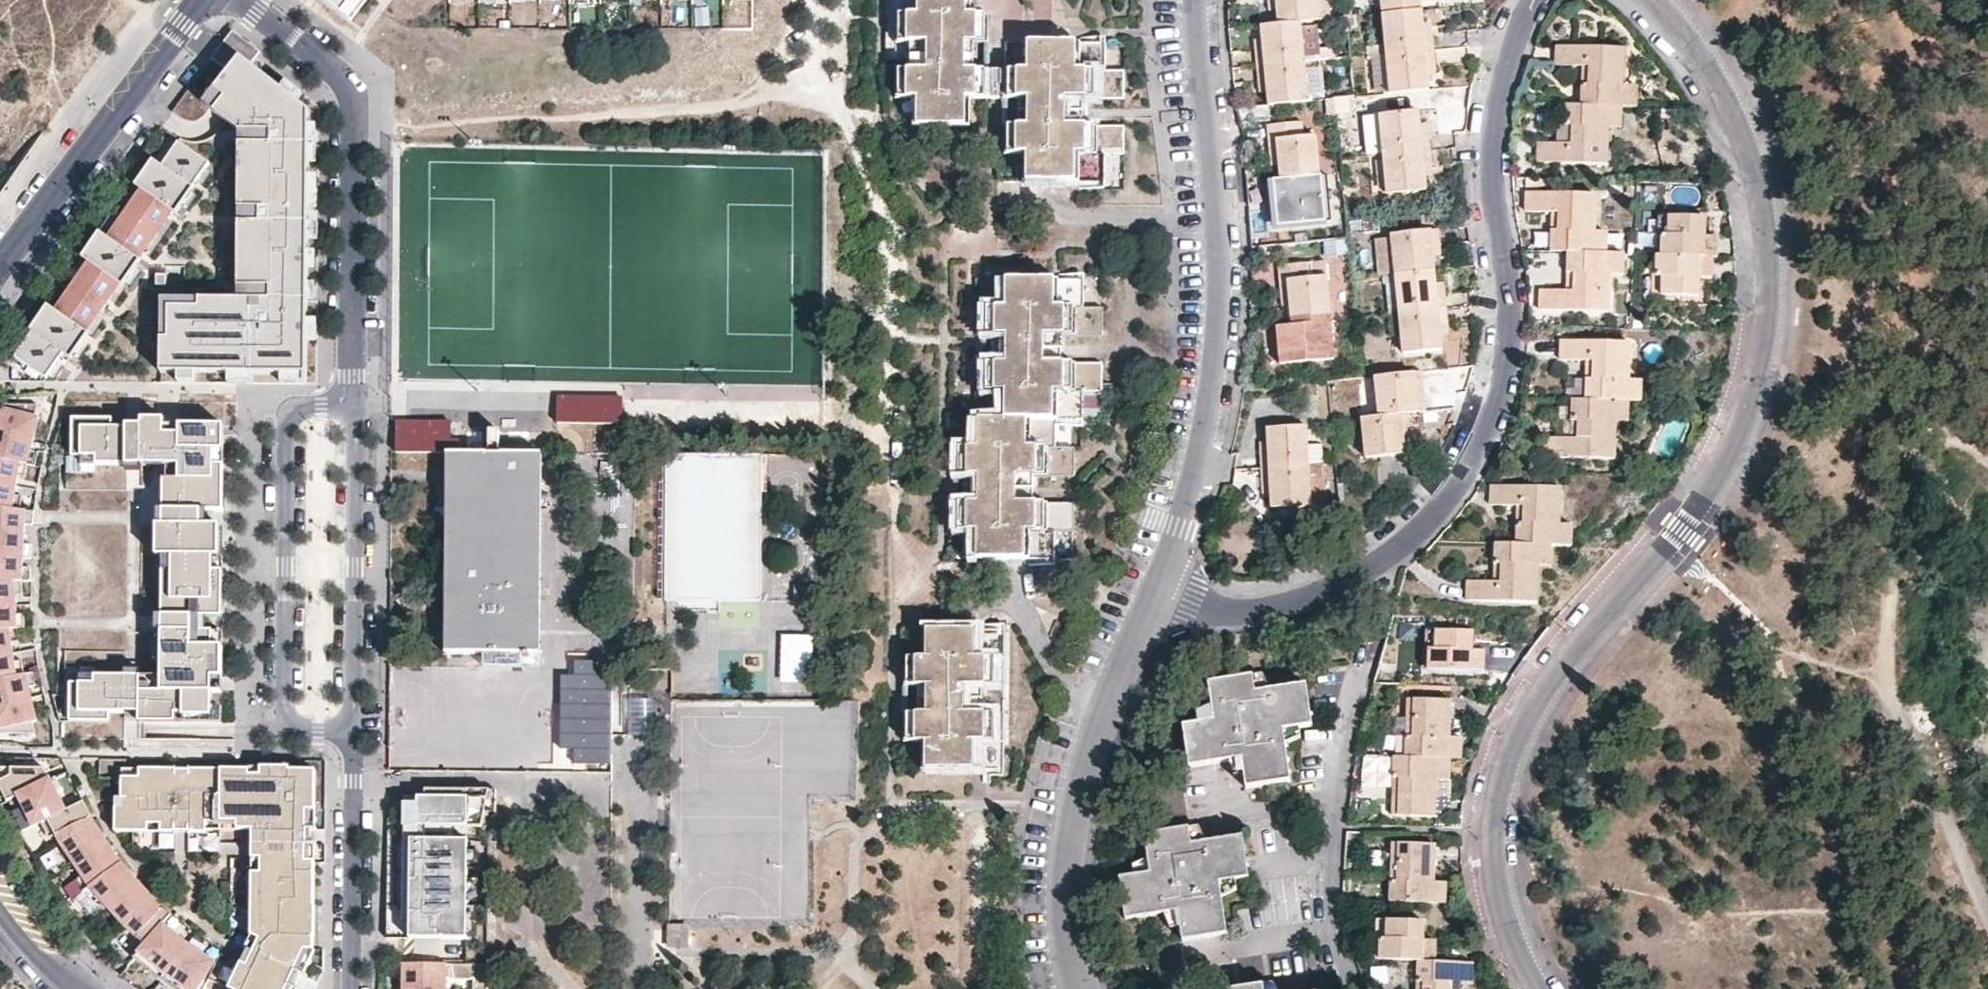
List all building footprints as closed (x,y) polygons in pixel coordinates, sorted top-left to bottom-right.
[(972,38),(987,38),(987,8),(970,8),(970,0),(916,0),(916,7),(896,7),(895,35),(911,35),(910,63),(895,63),(894,92),(915,93),(915,119),(969,120),(970,119),(971,94),(1024,95),(1032,95),(1031,123),(1023,123),(1008,123),(1007,150),(1009,151),(1024,152),(1024,178),(1081,180),(1107,181),(1107,155),(1124,155),(1124,127),(1085,126),(1086,97),(1125,98),(1125,70),(1108,69),(1109,44),(1027,42),(1025,67),(971,66),(961,65),(961,37),(972,38)] [(1320,19),(1318,0),(1273,0),(1273,4),(1280,3),(1282,24),(1302,21),(1320,19)] [(1320,19),(1333,18),(1331,0),(1318,0),(1320,19)] [(1351,9),(1379,7),(1379,0),(1351,0),(1351,9)] [(1386,13),(1426,8),(1425,0),(1385,0),(1386,13)] [(1390,51),(1436,47),(1434,27),(1427,28),(1426,8),(1386,13),(1390,51)] [(1259,65),(1306,60),(1302,21),(1282,24),(1263,26),(1265,45),(1257,46),(1259,65)] [(233,26),(213,53),(231,66),(205,100),(244,131),(240,298),(162,297),(163,373),(308,372),(309,111),(249,62),(260,47),(233,26)] [(971,66),(972,38),(961,37),(961,65),(971,66)] [(1394,92),(1433,88),(1431,68),(1438,67),(1436,47),(1390,51),(1394,92)] [(1626,112),(1627,90),(1628,54),(1560,50),(1558,69),(1585,70),(1593,70),(1592,89),(1584,88),(1583,110),(1611,111),(1622,111),(1626,112)] [(1310,100),(1306,60),(1259,65),(1261,85),(1269,84),(1271,104),(1310,100)] [(1585,70),(1584,88),(1592,89),(1593,70),(1585,70)] [(1626,112),(1640,112),(1641,91),(1627,90),(1626,112)] [(1024,95),(1023,123),(1031,123),(1032,95),(1024,95)] [(1608,169),(1610,134),(1611,111),(1583,110),(1568,109),(1567,132),(1575,133),(1574,150),(1566,150),(1541,149),(1540,168),(1606,170),(1608,169)] [(1386,152),(1430,147),(1428,128),(1422,128),(1419,110),(1383,113),(1386,152)] [(1621,134),(1622,111),(1611,111),(1610,134),(1621,134)] [(1320,175),(1316,137),(1303,138),(1302,123),(1266,126),(1270,161),(1278,161),(1280,179),(1320,175)] [(1575,133),(1567,132),(1566,150),(1574,150),(1575,133)] [(17,354),(46,373),(63,350),(71,355),(139,256),(142,258),(193,185),(190,183),(207,158),(178,138),(161,162),(153,156),(136,181),(140,184),(107,232),(101,228),(83,254),(89,257),(55,307),(48,302),(31,328),(33,330),(17,354)] [(1433,168),(1430,147),(1386,152),(1391,193),(1426,190),(1427,189),(1426,168),(1433,168)] [(1597,256),(1598,234),(1599,198),(1598,197),(1531,194),(1530,195),(1529,212),(1554,213),(1563,213),(1562,231),(1554,231),(1553,253),(1571,254),(1597,256)] [(1554,213),(1554,231),(1562,231),(1563,213),(1554,213)] [(1700,261),(1707,262),(1708,243),(1708,223),(1670,221),(1669,237),(1662,236),(1660,259),(1700,261)] [(1397,272),(1434,269),(1432,249),(1439,248),(1438,230),(1393,233),(1397,272)] [(1597,256),(1609,256),(1610,235),(1598,234),(1597,256)] [(1323,237),(1324,253),(1342,252),(1341,236),(1323,237)] [(1708,243),(1707,262),(1713,262),(1718,262),(1719,244),(1708,243)] [(1614,257),(1609,256),(1597,256),(1571,254),(1570,276),(1577,276),(1576,294),(1569,294),(1543,293),(1543,311),(1610,314),(1611,313),(1613,277),(1614,257)] [(1325,257),(1312,258),(1277,261),(1280,296),(1289,296),(1291,314),(1330,311),(1325,257)] [(1626,278),(1627,257),(1614,257),(1613,277),(1626,278)] [(1700,280),(1700,261),(1660,259),(1657,259),(1656,280),(1663,281),(1663,298),(1697,300),(1699,299),(1700,280)] [(1713,262),(1707,262),(1700,261),(1700,280),(1711,281),(1713,262)] [(1436,290),(1434,269),(1397,272),(1401,312),(1445,309),(1443,289),(1436,290)] [(1056,415),(1082,415),(1083,390),(1102,391),(1102,361),(1101,361),(1063,360),(1062,359),(1062,333),(1103,334),(1104,305),(1084,305),(1085,276),(1056,276),(1001,274),(1000,304),(981,303),(980,330),(981,331),(996,332),(1005,332),(1005,358),(996,357),(979,357),(978,386),(999,386),(998,413),(990,413),(989,442),(969,441),(968,470),(982,470),(991,471),(991,497),(981,497),(968,496),(966,525),(986,526),(985,553),(1044,555),(1065,556),(1066,528),(1085,528),(1086,499),(1046,498),(1046,471),(1087,472),(1088,444),(1069,444),(1070,421),(1055,421),(1056,415)] [(1577,276),(1570,276),(1569,294),(1576,294),(1577,276)] [(1447,328),(1445,309),(1401,312),(1405,351),(1440,349),(1441,348),(1440,329),(1447,328)] [(1331,317),(1330,311),(1291,314),(1292,321),(1331,317)] [(1331,317),(1292,321),(1276,322),(1279,360),(1334,354),(1331,317)] [(996,332),(996,357),(1005,358),(1005,332),(996,332)] [(1631,404),(1632,382),(1633,346),(1566,342),(1565,359),(1590,361),(1597,362),(1597,380),(1589,379),(1588,402),(1619,404),(1631,404)] [(1590,361),(1589,379),(1597,380),(1597,362),(1590,361)] [(1417,371),(1379,374),(1382,414),(1411,411),(1427,409),(1426,390),(1419,390),(1417,371)] [(1382,414),(1379,374),(1360,376),(1364,415),(1382,414)] [(1631,404),(1644,405),(1645,383),(1632,382),(1631,404)] [(624,424),(625,400),(623,398),(560,398),(559,399),(558,422),(624,424)] [(1615,462),(1618,426),(1619,404),(1588,402),(1575,402),(1574,424),(1581,425),(1581,442),(1573,442),(1550,440),(1549,442),(1548,458),(1615,462)] [(1629,426),(1631,404),(1619,404),(1618,426),(1629,426)] [(0,405),(0,734),(35,734),(33,723),(37,722),(29,687),(35,686),(32,672),(23,674),(21,660),(14,661),(11,642),(19,641),(17,628),(24,627),(24,614),(16,614),(15,595),(23,595),(22,581),(31,581),(31,567),(23,567),(23,558),(31,558),(32,544),(24,544),(25,525),(33,525),(35,511),(26,510),(21,508),(23,496),(16,495),(19,476),(26,477),(28,465),(36,466),(39,453),(32,451),(40,418),(35,417),(38,405),(0,405)] [(1382,414),(1364,415),(1368,454),(1406,451),(1405,432),(1407,430),(1411,430),(1413,429),(1411,411),(1382,414)] [(113,419),(73,418),(73,457),(83,457),(97,457),(97,465),(131,466),(168,466),(167,480),(163,480),(163,526),(156,525),(156,557),(162,557),(172,557),(172,571),(162,571),(161,677),(135,677),(94,676),(94,684),(69,683),(70,722),(111,723),(111,714),(139,714),(175,714),(184,714),(184,717),(212,717),(213,693),(204,693),(204,678),(222,678),(222,647),(206,647),(206,632),(206,617),(222,617),(223,571),(213,571),(213,557),(219,557),(219,526),(205,526),(205,511),(223,512),(224,465),(214,465),(214,434),(165,434),(165,419),(142,419),(142,429),(134,429),(113,429),(113,419)] [(1262,465),(1312,460),(1310,441),(1308,421),(1271,424),(1272,444),(1260,445),(1262,465)] [(452,423),(397,423),(396,453),(448,453),(451,453),(452,423)] [(1581,425),(1574,424),(1573,442),(1581,442),(1581,425)] [(1325,458),(1324,440),(1310,441),(1312,460),(1325,458)] [(541,654),(542,454),(451,453),(448,453),(446,653),(541,654)] [(761,601),(761,455),(668,455),(667,600),(761,601)] [(1315,499),(1312,460),(1262,465),(1263,484),(1275,483),(1277,502),(1315,499)] [(1411,478),(1409,463),(1396,464),(1397,479),(1411,478)] [(982,470),(981,497),(991,497),(991,471),(982,470)] [(550,479),(549,563),(560,563),(561,479),(550,479)] [(1538,548),(1550,548),(1558,548),(1559,526),(1559,491),(1558,490),(1491,486),(1490,504),(1516,505),(1524,506),(1523,524),(1515,524),(1514,547),(1538,548)] [(1516,505),(1515,524),(1523,524),(1524,506),(1516,505)] [(1559,526),(1558,548),(1570,549),(1571,527),(1559,526)] [(1535,605),(1537,568),(1538,548),(1514,547),(1494,546),(1493,568),(1501,568),(1500,586),(1492,586),(1467,585),(1466,602),(1535,605)] [(1549,568),(1550,548),(1538,548),(1537,568),(1549,568)] [(1065,561),(1065,556),(1044,555),(1043,568),(1050,568),(1050,561),(1065,561)] [(172,571),(172,557),(162,557),(162,571),(172,571)] [(1501,568),(1493,568),(1492,586),(1500,586),(1501,568)] [(815,696),(816,626),(779,626),(779,696),(815,696)] [(933,707),(922,707),(909,707),(908,736),(928,738),(928,766),(1010,768),(1013,629),(931,626),(931,649),(930,652),(910,652),(910,680),(924,680),(933,680),(933,707)] [(222,632),(206,632),(206,647),(222,647),(222,632)] [(1472,686),(1472,665),(1473,646),(1435,644),(1434,663),(1429,663),(1428,684),(1472,686)] [(555,770),(613,769),(612,657),(572,657),(572,671),(555,671),(555,770)] [(1472,686),(1482,686),(1483,665),(1472,665),(1472,686)] [(1257,690),(1274,687),(1267,671),(1254,673),(1257,690)] [(1285,728),(1303,725),(1314,723),(1315,722),(1310,681),(1274,687),(1257,690),(1254,673),(1208,680),(1212,703),(1214,718),(1199,720),(1185,723),(1191,763),(1192,763),(1243,755),(1248,786),(1292,780),(1287,742),(1285,728)] [(222,678),(204,678),(204,693),(213,693),(222,693),(222,678)] [(924,680),(922,707),(933,707),(933,680),(924,680)] [(1447,758),(1448,737),(1449,700),(1448,699),(1407,697),(1406,698),(1405,717),(1412,717),(1411,735),(1404,735),(1403,756),(1434,758),(1447,758)] [(1198,710),(1199,720),(1214,718),(1212,703),(1198,710)] [(175,723),(175,714),(139,714),(139,723),(175,723)] [(1304,735),(1303,725),(1285,728),(1287,742),(1304,735)] [(1447,758),(1459,758),(1460,738),(1448,737),(1447,758)] [(1431,816),(1433,778),(1434,758),(1403,756),(1391,756),(1391,777),(1397,777),(1397,794),(1390,794),(1390,814),(1431,816)] [(1446,777),(1447,758),(1434,758),(1433,778),(1444,778),(1445,778),(1446,777)] [(44,765),(0,767),(0,782),(7,798),(19,793),(24,804),(12,809),(22,829),(47,816),(59,840),(81,873),(88,884),(99,897),(124,925),(145,943),(133,956),(160,978),(176,988),(178,988),(182,983),(191,988),(196,988),(214,961),(187,943),(163,921),(171,912),(153,896),(120,860),(104,840),(83,798),(65,807),(44,765)] [(315,949),(313,948),(313,923),(314,868),(315,768),(289,768),(289,765),(249,765),(249,767),(140,767),(140,774),(121,774),(121,795),(115,795),(115,829),(207,831),(207,828),(256,829),(253,933),(244,947),(247,948),(228,987),(233,988),(297,988),(315,949)] [(1153,770),(1162,830),(1191,826),(1181,765),(1155,769),(1153,770)] [(392,797),(392,938),(465,938),(466,823),(484,823),(497,792),(425,791),(425,797),(392,797)] [(1205,823),(1191,826),(1194,841),(1211,838),(1205,823)] [(1181,907),(1187,938),(1230,931),(1226,896),(1223,880),(1240,877),(1252,875),(1253,873),(1247,833),(1211,838),(1194,841),(1191,826),(1162,830),(1146,833),(1150,856),(1152,866),(1151,870),(1138,872),(1123,874),(1122,875),(1129,912),(1130,914),(1132,915),(1181,907)] [(59,844),(42,856),(52,870),(69,858),(59,844)] [(1435,907),(1435,887),(1436,848),(1396,847),(1395,848),(1394,867),(1399,867),(1399,884),(1394,884),(1393,905),(1435,907)] [(1136,861),(1138,872),(1151,870),(1152,866),(1150,856),(1136,861)] [(88,884),(81,873),(76,877),(83,888),(94,901),(99,897),(88,884)] [(1223,880),(1226,896),(1242,888),(1240,877),(1223,880)] [(1435,907),(1446,908),(1447,888),(1446,887),(1435,887),(1435,907)] [(1424,960),(1424,940),(1424,922),(1388,920),(1387,921),(1386,938),(1382,938),(1381,958),(1418,960),(1424,960)] [(670,926),(670,945),(689,945),(689,926),(670,926)] [(202,988),(228,988),(228,987),(247,948),(244,947),(226,937),(202,988)] [(1424,960),(1435,960),(1435,940),(1424,940),(1424,960)] [(1461,982),(1462,961),(1435,960),(1424,960),(1418,960),(1418,981),(1423,981),(1423,988),(1461,988),(1461,982)] [(446,962),(402,961),(404,985),(404,988),(447,988),(446,962)] [(1473,982),(1474,962),(1462,961),(1461,982),(1473,982)] [(473,962),(472,988),(478,988),(487,988),(488,962),(473,962)]
